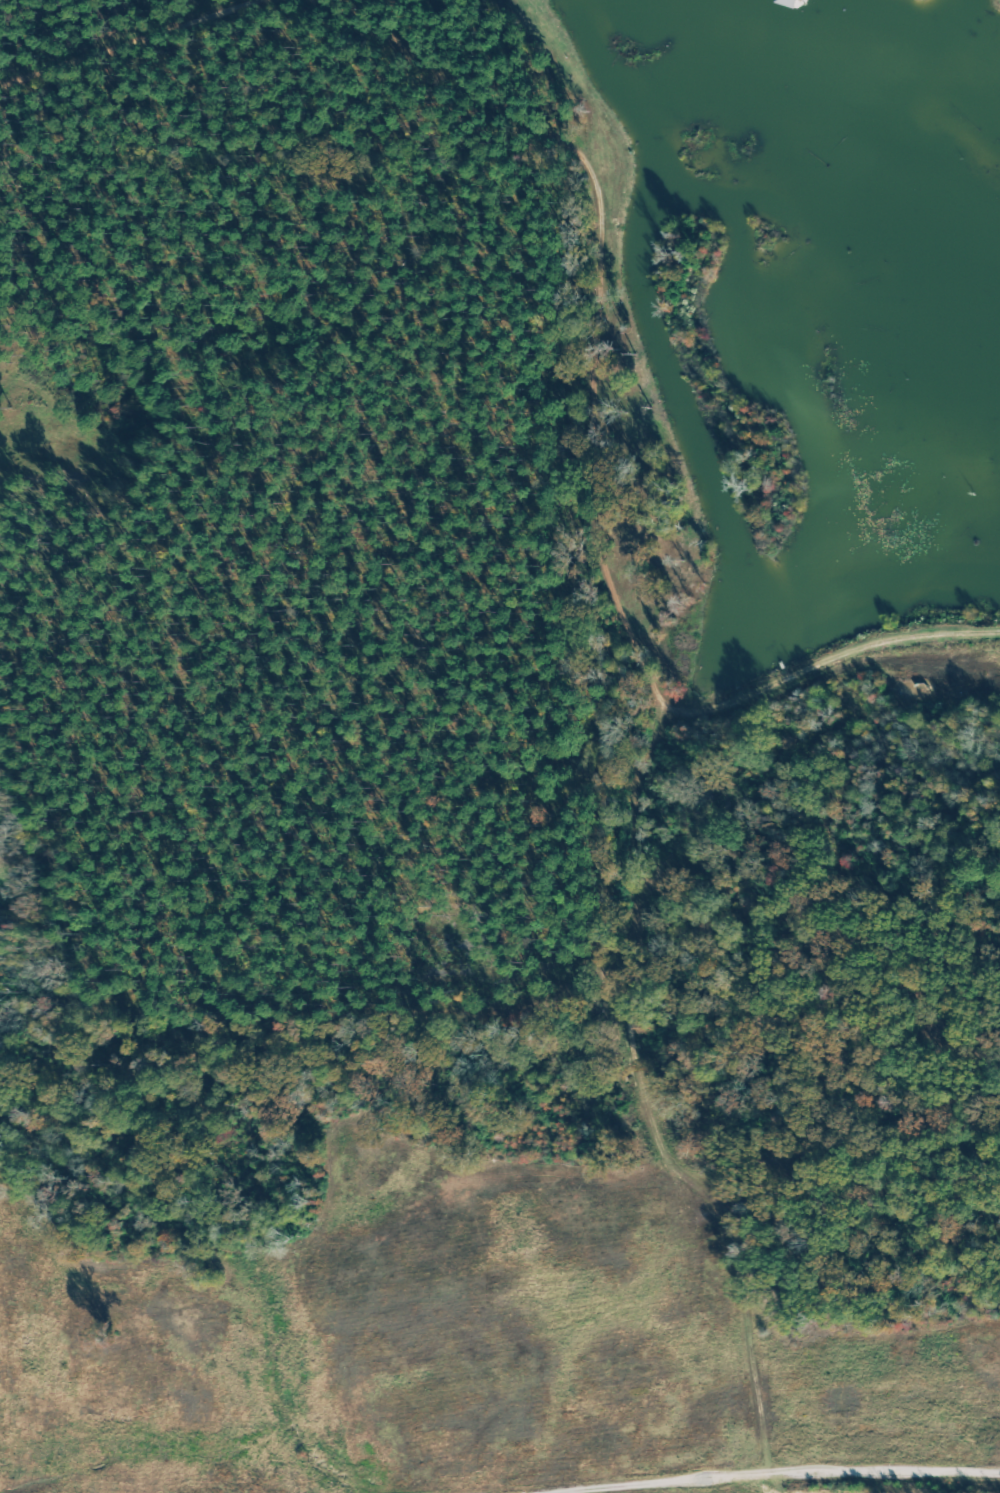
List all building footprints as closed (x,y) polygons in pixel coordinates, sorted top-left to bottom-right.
[(798,9),(801,0),(779,0),(778,3),(798,9)]
